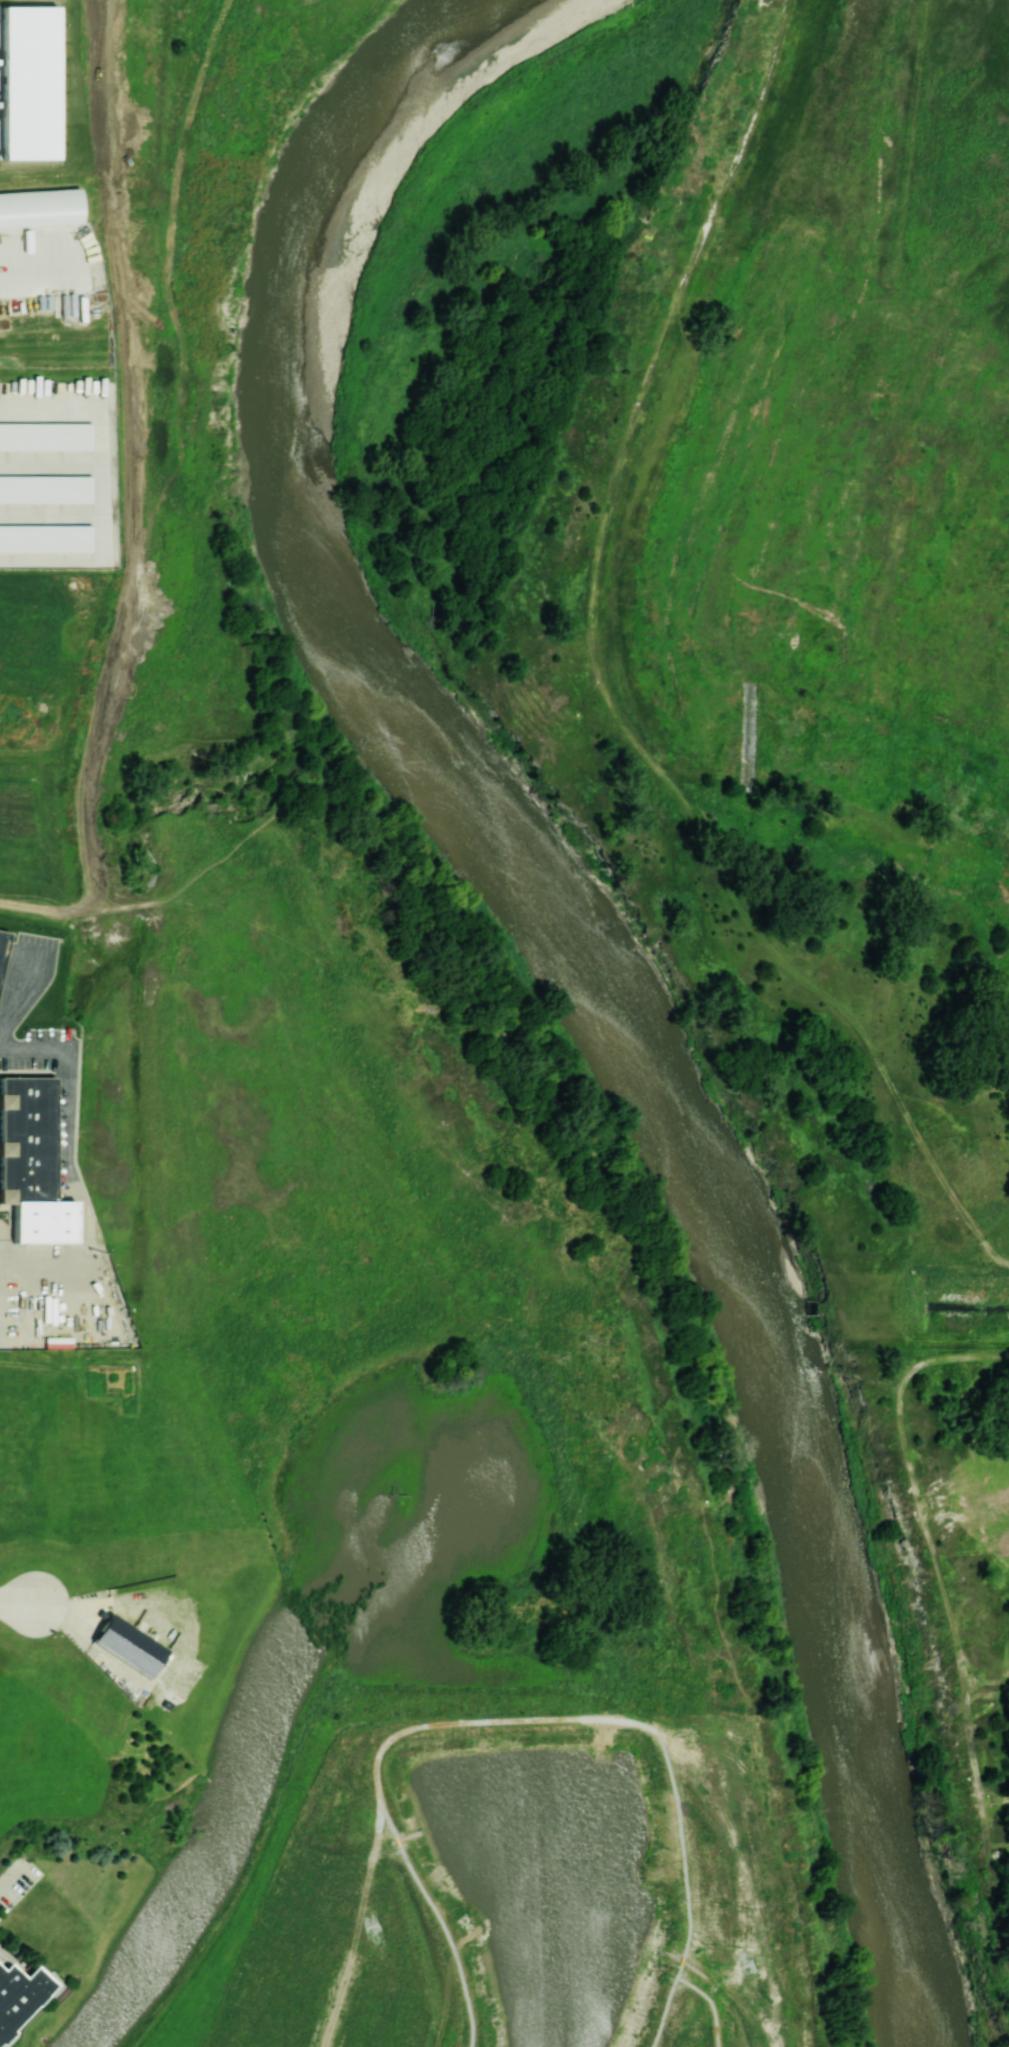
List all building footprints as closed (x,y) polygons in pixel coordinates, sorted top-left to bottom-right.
[(5,162),(5,8),(61,8),(61,162),(5,162)] [(82,226),(0,231),(0,194),(80,189),(82,226)] [(90,449),(0,450),(0,422),(90,422),(90,449)] [(90,503),(0,503),(0,475),(90,475),(90,503)] [(90,553),(0,553),(0,525),(90,525),(90,553)] [(14,1203),(14,1243),(71,1243),(71,1201),(53,1201),(53,1075),(0,1075),(0,1203),(14,1203)] [(110,1612),(166,1650),(147,1678),(91,1640),(110,1612)] [(51,1985),(30,1966),(19,1978),(4,1964),(0,1969),(0,2041),(51,1985)]
